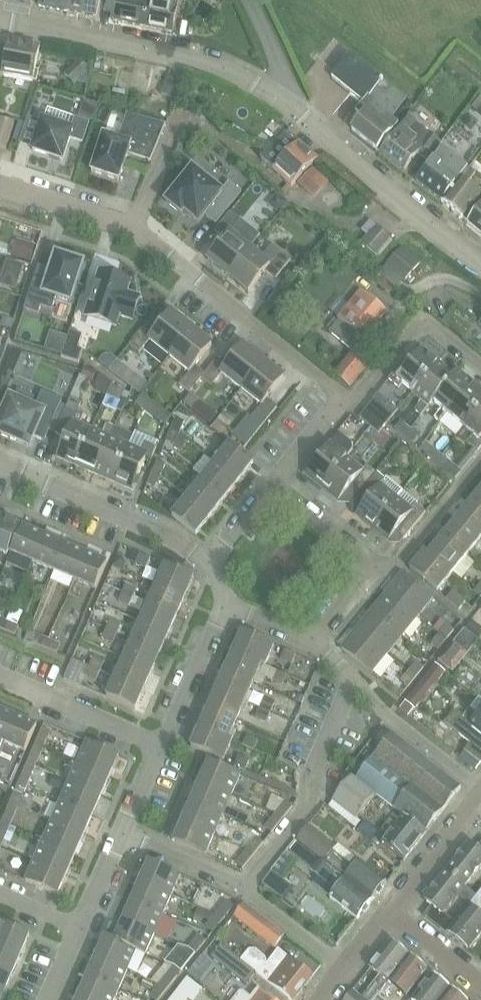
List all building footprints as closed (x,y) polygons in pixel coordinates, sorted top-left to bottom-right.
[(68,13),(70,0),(41,0),(39,7),(68,13)] [(68,13),(96,18),(99,0),(70,0),(68,13)] [(144,28),(149,0),(120,0),(115,22),(144,28)] [(144,28),(172,33),(178,0),(149,0),(144,28)] [(4,76),(33,83),(40,47),(10,41),(9,47),(0,46),(0,75),(4,76)] [(378,151),(390,135),(399,124),(393,119),(407,102),(350,57),(345,64),(332,79),(364,105),(357,114),(362,118),(352,130),(378,151)] [(79,60),(64,74),(74,85),(90,70),(79,60)] [(471,109),(480,117),(480,98),(471,109)] [(85,100),(80,117),(93,122),(99,105),(85,100)] [(103,136),(91,172),(120,181),(128,155),(151,162),(167,122),(133,113),(123,143),(103,136)] [(429,158),(442,142),(430,133),(429,135),(416,124),(417,123),(410,117),(381,153),(404,171),(420,151),(429,158)] [(33,151),(63,161),(70,138),(83,143),(89,124),(75,119),(71,131),(43,121),(33,151)] [(0,120),(0,148),(6,150),(14,125),(0,120)] [(20,122),(14,140),(20,143),(25,128),(26,124),(20,122)] [(292,187),(317,159),(300,143),(298,145),(286,134),(263,161),(292,187)] [(417,182),(442,202),(468,170),(475,161),(461,149),(454,158),(443,149),(417,182)] [(166,203),(182,215),(184,212),(199,224),(205,216),(216,225),(242,193),(229,183),(222,192),(193,169),(166,203)] [(475,203),(480,195),(480,181),(468,170),(442,202),(462,218),(475,203)] [(468,223),(480,233),(480,206),(480,207),(468,223)] [(208,261),(228,277),(251,249),(231,233),(241,221),(230,212),(227,216),(215,232),(225,240),(208,261)] [(377,255),(379,253),(392,238),(377,226),(363,243),(377,255)] [(24,243),(19,259),(31,263),(36,247),(24,243)] [(265,272),(276,280),(288,264),(291,261),(272,246),(262,259),(251,249),(228,277),(249,293),(265,272)] [(421,262),(402,246),(394,256),(413,272),(421,262)] [(83,264),(73,261),(74,257),(58,252),(48,280),(35,276),(24,310),(38,315),(41,307),(52,311),(56,298),(71,302),(83,264)] [(413,272),(394,256),(386,265),(405,282),(413,272)] [(8,262),(4,274),(20,279),(24,268),(8,262)] [(100,273),(86,318),(116,327),(119,316),(133,320),(140,298),(126,294),(130,283),(100,273)] [(353,352),(335,375),(350,388),(371,363),(355,350),(386,312),(361,291),(338,320),(340,321),(330,333),(353,352)] [(145,326),(129,345),(140,354),(149,342),(169,358),(192,329),(172,313),(155,334),(145,326)] [(3,317),(1,326),(11,330),(14,321),(3,317)] [(190,394),(202,379),(205,374),(195,367),(212,346),(192,329),(169,358),(189,374),(180,386),(190,394)] [(70,331),(61,358),(79,363),(83,351),(78,349),(83,335),(70,331)] [(205,374),(202,379),(212,387),(222,374),(242,390),(264,363),(243,346),(227,367),(217,359),(205,374)] [(412,361),(408,357),(389,380),(400,389),(403,385),(413,393),(438,363),(422,349),(412,361)] [(21,360),(18,369),(44,376),(47,366),(21,360)] [(118,361),(110,372),(120,380),(128,369),(118,361)] [(284,379),(264,363),(242,390),(262,406),(252,419),(249,416),(233,436),(246,446),(277,408),(267,400),(284,379)] [(421,416),(429,407),(433,402),(432,402),(454,376),(453,375),(438,363),(413,393),(423,401),(415,411),(421,416)] [(440,424),(448,415),(473,384),(457,371),(453,375),(454,376),(432,402),(433,402),(442,410),(434,419),(440,424)] [(464,428),(480,407),(480,390),(473,384),(448,415),(464,428)] [(127,392),(120,389),(112,385),(107,396),(115,400),(122,403),(127,392)] [(0,419),(0,437),(33,451),(39,437),(47,440),(65,399),(45,390),(38,405),(11,393),(0,419)] [(192,394),(184,405),(193,411),(201,401),(192,394)] [(373,400),(374,401),(367,410),(387,425),(398,411),(378,395),(373,400)] [(144,412),(150,404),(141,397),(135,404),(144,412)] [(76,466),(92,430),(80,424),(84,415),(78,412),(81,404),(70,399),(55,434),(65,438),(56,457),(76,466)] [(150,423),(153,419),(166,425),(169,419),(150,404),(144,412),(145,412),(141,417),(137,425),(142,428),(146,420),(150,423)] [(478,453),(480,449),(480,407),(464,428),(474,436),(467,444),(478,453)] [(360,418),(375,431),(380,434),(387,425),(367,410),(360,418)] [(171,431),(179,435),(185,423),(177,420),(171,431)] [(396,429),(404,437),(410,429),(402,422),(396,429)] [(95,474),(110,438),(115,428),(108,425),(104,435),(92,430),(76,466),(95,474)] [(419,437),(410,429),(404,437),(413,444),(419,437)] [(179,435),(171,431),(166,442),(175,446),(182,451),(188,443),(179,436),(179,435)] [(343,436),(337,437),(306,475),(322,489),(347,458),(354,450),(353,444),(343,436)] [(113,482),(129,446),(110,438),(95,474),(113,482)] [(420,450),(427,455),(436,463),(442,456),(433,448),(426,442),(420,450)] [(129,446),(113,482),(132,491),(147,459),(151,461),(157,448),(145,443),(141,451),(129,446)] [(401,443),(394,452),(399,456),(406,455),(410,450),(401,443)] [(230,445),(216,463),(239,482),(254,463),(230,445)] [(436,463),(456,480),(462,473),(442,456),(436,463)] [(352,485),(360,492),(376,473),(367,465),(363,470),(347,458),(322,489),(338,502),(352,485)] [(153,474),(160,477),(165,466),(158,463),(153,474)] [(201,481),(225,499),(239,482),(216,463),(201,481)] [(372,529),(401,493),(376,473),(360,492),(369,499),(356,515),(372,529)] [(160,477),(153,474),(148,485),(155,488),(160,477)] [(201,481),(187,498),(211,517),(225,499),(201,481)] [(438,488),(424,505),(429,509),(437,499),(443,491),(438,488)] [(480,513),(480,491),(470,504),(480,513)] [(410,532),(426,513),(401,493),(372,529),(388,542),(402,525),(410,532)] [(173,517),(196,536),(211,517),(187,498),(173,517)] [(480,535),(480,513),(470,504),(459,518),(480,535)] [(9,521),(1,517),(0,519),(0,552),(8,556),(21,525),(9,521)] [(471,550),(480,539),(480,535),(459,518),(448,531),(471,550)] [(33,562),(44,535),(23,526),(11,553),(33,562)] [(448,531),(437,545),(460,564),(471,550),(448,531)] [(53,571),(65,544),(44,535),(33,562),(53,571)] [(74,580),(86,553),(65,544),(53,571),(74,580)] [(425,551),(422,556),(449,578),(460,564),(437,545),(429,554),(425,551)] [(74,580),(96,590),(107,562),(86,553),(74,580)] [(146,569),(150,559),(140,554),(136,564),(146,569)] [(437,592),(449,578),(422,556),(410,570),(437,592)] [(194,579),(162,564),(157,574),(161,576),(157,585),(185,598),(194,579)] [(403,574),(387,593),(418,618),(433,598),(403,574)] [(123,593),(133,597),(138,588),(127,583),(123,593)] [(145,602),(177,617),(185,598),(157,585),(153,594),(149,593),(145,602)] [(133,597),(123,593),(119,602),(129,607),(133,597)] [(372,611),(403,636),(418,618),(387,593),(372,611)] [(447,600),(460,611),(466,603),(453,593),(447,600)] [(144,613),(140,623),(168,635),(177,617),(145,602),(140,612),(144,613)] [(3,631),(12,610),(12,609),(1,605),(0,606),(0,629),(3,631)] [(12,610),(3,631),(15,636),(18,627),(17,627),(23,613),(12,608),(12,609),(12,610)] [(403,636),(372,611),(357,630),(387,655),(403,636)] [(106,630),(117,635),(121,625),(111,620),(106,630)] [(466,631),(479,641),(480,638),(480,629),(473,622),(466,631)] [(160,654),(168,635),(140,623),(136,632),(132,630),(128,640),(160,654)] [(439,635),(447,641),(455,632),(447,626),(439,635)] [(117,635),(106,630),(102,639),(113,644),(117,635)] [(341,649),(372,674),(387,655),(357,630),(341,649)] [(25,640),(33,644),(45,648),(48,640),(28,632),(25,640)] [(274,646),(242,632),(233,652),(266,666),(274,646)] [(447,641),(439,635),(431,646),(439,652),(447,641)] [(48,640),(45,648),(57,654),(60,645),(48,640)] [(123,660),(152,672),(160,654),(128,640),(124,649),(127,651),(123,660)] [(454,644),(439,661),(452,673),(468,655),(454,644)] [(292,665),(296,655),(286,651),(281,661),(292,665)] [(266,666),(233,652),(225,671),(253,683),(257,674),(261,676),(266,666)] [(90,667),(100,672),(104,662),(94,658),(90,667)] [(144,691),(152,672),(123,660),(119,669),(116,667),(111,677),(144,691)] [(409,673),(416,678),(424,669),(417,663),(409,673)] [(436,665),(429,674),(439,682),(446,672),(436,665)] [(100,672),(90,667),(85,677),(96,681),(100,672)] [(253,683),(225,671),(217,690),(249,704),(253,694),(249,693),(253,683)] [(277,671),(273,681),(283,685),(287,676),(277,671)] [(416,678),(409,673),(401,682),(408,688),(416,678)] [(135,710),(144,691),(111,677),(107,686),(111,688),(106,698),(135,710)] [(217,690),(208,709),(237,722),(241,712),(245,713),(249,704),(217,690)] [(407,701),(406,702),(416,710),(423,701),(413,693),(407,701)] [(298,695),(295,702),(302,705),(303,702),(305,698),(298,695)] [(264,699),(260,709),(270,714),(275,704),(264,699)] [(237,722),(208,709),(200,728),(231,742),(232,742),(237,731),(233,730),(237,722)] [(270,714),(260,709),(256,718),(266,723),(270,714)] [(4,743),(15,716),(0,710),(0,742),(4,743)] [(480,763),(480,711),(476,717),(469,711),(463,718),(455,712),(445,724),(471,745),(464,752),(480,765),(480,763)] [(15,716),(4,743),(25,753),(37,726),(15,716)] [(231,742),(200,728),(191,748),(223,761),(231,742)] [(42,729),(36,745),(44,748),(51,733),(42,729)] [(382,844),(404,861),(461,789),(392,734),(356,779),(352,776),(332,802),(356,820),(376,795),(402,818),(382,844)] [(248,737),(244,747),(255,751),(259,742),(248,737)] [(87,743),(78,763),(110,777),(119,757),(87,743)] [(36,745),(29,760),(37,763),(44,748),(36,745)] [(239,756),(235,766),(245,771),(250,761),(239,756)] [(241,776),(227,770),(209,762),(200,783),(232,796),(241,776)] [(78,763),(69,783),(101,797),(110,777),(78,763)] [(51,766),(44,779),(62,788),(69,775),(51,766)] [(33,773),(25,769),(18,784),(27,788),(33,773)] [(101,797),(69,783),(61,803),(92,817),(101,797)] [(191,802),(223,816),(227,808),(232,796),(200,783),(191,802)] [(25,790),(18,787),(12,800),(19,804),(25,790)] [(55,807),(59,796),(43,790),(39,801),(55,807)] [(183,822),(214,836),(223,816),(191,802),(183,822)] [(275,815),(282,820),(293,807),(286,802),(275,815)] [(84,837),(92,817),(61,803),(52,823),(84,837)] [(227,808),(223,816),(235,821),(239,813),(227,808)] [(16,812),(8,809),(1,824),(10,827),(16,812)] [(32,810),(30,818),(50,824),(52,816),(32,810)] [(282,820),(275,815),(265,828),(272,833),(282,820)] [(174,843),(206,856),(214,836),(183,822),(174,843)] [(84,837),(52,823),(43,842),(75,856),(84,837)] [(0,827),(0,841),(3,842),(10,827),(1,824),(0,827)] [(335,849),(329,844),(307,828),(297,840),(319,857),(325,862),(335,849)] [(239,847),(246,851),(253,856),(264,843),(257,838),(252,844),(245,839),(239,847)] [(34,862),(66,876),(75,856),(43,842),(34,862)] [(322,864),(312,856),(297,843),(289,853),(314,874),(322,864)] [(465,886),(480,867),(480,853),(469,843),(447,872),(465,886)] [(236,863),(243,869),(253,856),(246,851),(236,863)] [(347,851),(340,859),(349,866),(355,858),(347,851)] [(387,883),(371,871),(359,862),(350,873),(331,859),(326,865),(372,902),(387,883)] [(66,876),(34,862),(25,882),(57,897),(66,876)] [(149,862),(140,882),(172,896),(181,876),(149,862)] [(330,898),(358,920),(372,902),(326,865),(317,876),(336,891),(330,898)] [(443,915),(465,886),(447,872),(424,900),(443,915)] [(263,885),(282,900),(291,888),(272,873),(263,885)] [(140,882),(131,902),(163,916),(172,896),(140,882)] [(468,951),(480,935),(480,899),(478,896),(457,924),(449,918),(440,929),(468,951)] [(217,914),(223,920),(234,906),(227,901),(217,914)] [(131,902),(122,922),(154,936),(163,916),(131,902)] [(284,936),(244,905),(234,917),(275,948),(284,936)] [(195,916),(210,922),(206,927),(213,932),(221,922),(223,920),(217,914),(215,916),(199,909),(195,916)] [(104,938),(135,951),(145,956),(154,936),(122,922),(114,941),(105,937),(104,938)] [(20,956),(29,936),(0,923),(0,947),(20,956)] [(187,950),(194,955),(205,942),(198,936),(187,950)] [(96,958),(127,971),(135,951),(104,938),(96,958)] [(381,992),(410,956),(391,942),(371,968),(380,975),(362,999),(352,991),(346,999),(375,999),(381,992)] [(215,954),(211,959),(246,986),(256,973),(241,962),(221,946),(215,954)] [(12,976),(20,956),(0,947),(0,971),(12,976)] [(241,962),(256,973),(290,999),(295,999),(313,977),(278,949),(266,965),(266,960),(256,952),(250,952),(241,962)] [(194,955),(187,950),(177,962),(184,968),(194,955)] [(427,970),(410,956),(381,992),(386,996),(393,986),(406,996),(409,993),(427,970)] [(87,977),(118,991),(127,971),(96,958),(87,977)] [(3,996),(12,976),(0,971),(0,995),(3,996)] [(160,984),(167,990),(177,977),(170,971),(160,984)] [(416,999),(444,999),(452,989),(433,975),(414,998),(416,999)] [(85,999),(115,999),(118,991),(87,977),(78,997),(85,999)] [(145,979),(141,988),(150,992),(154,983),(145,979)] [(170,999),(188,999),(189,999),(196,999),(203,991),(187,979),(170,999)] [(160,984),(150,996),(154,999),(159,999),(167,990),(160,984)] [(452,989),(444,999),(465,999),(452,989)] [(271,999),(258,990),(252,999),(243,992),(240,993),(234,999),(272,999),(271,999)]
